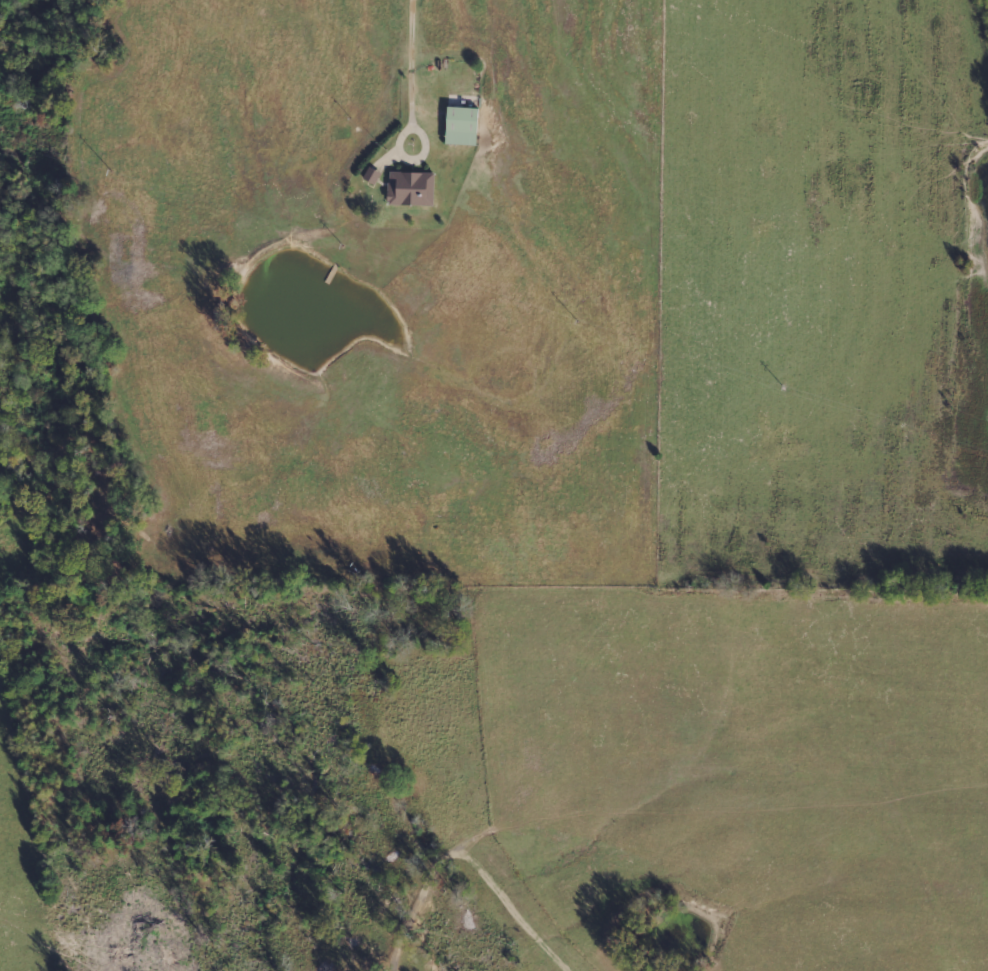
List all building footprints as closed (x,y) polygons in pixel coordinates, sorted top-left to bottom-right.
[(479,108),(448,107),(447,144),(478,145),(479,108)] [(363,178),(376,185),(382,173),(369,167),(363,178)] [(435,173),(389,172),(389,205),(435,206),(435,173)]
